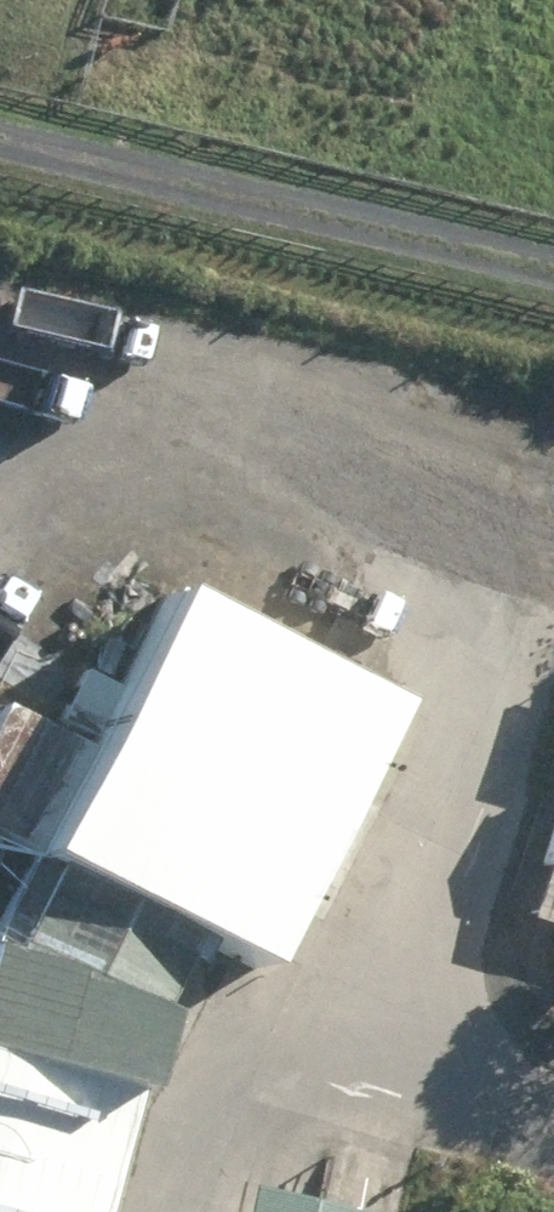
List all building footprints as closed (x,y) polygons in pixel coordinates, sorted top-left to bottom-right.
[(10,861),(0,893),(0,1211),(81,1211),(112,1091),(107,1089),(130,1000),(143,1002),(161,934),(227,967),(357,698),(124,585),(115,604),(91,592),(68,638),(94,649),(80,676),(66,668),(41,724),(54,729),(0,841),(0,857),(10,861)] [(553,948),(553,779),(521,877),(526,879),(509,934),(553,948)] [(406,1160),(335,1145),(320,1211),(395,1211),(406,1160)] [(209,1188),(204,1211),(316,1211),(209,1188)]
